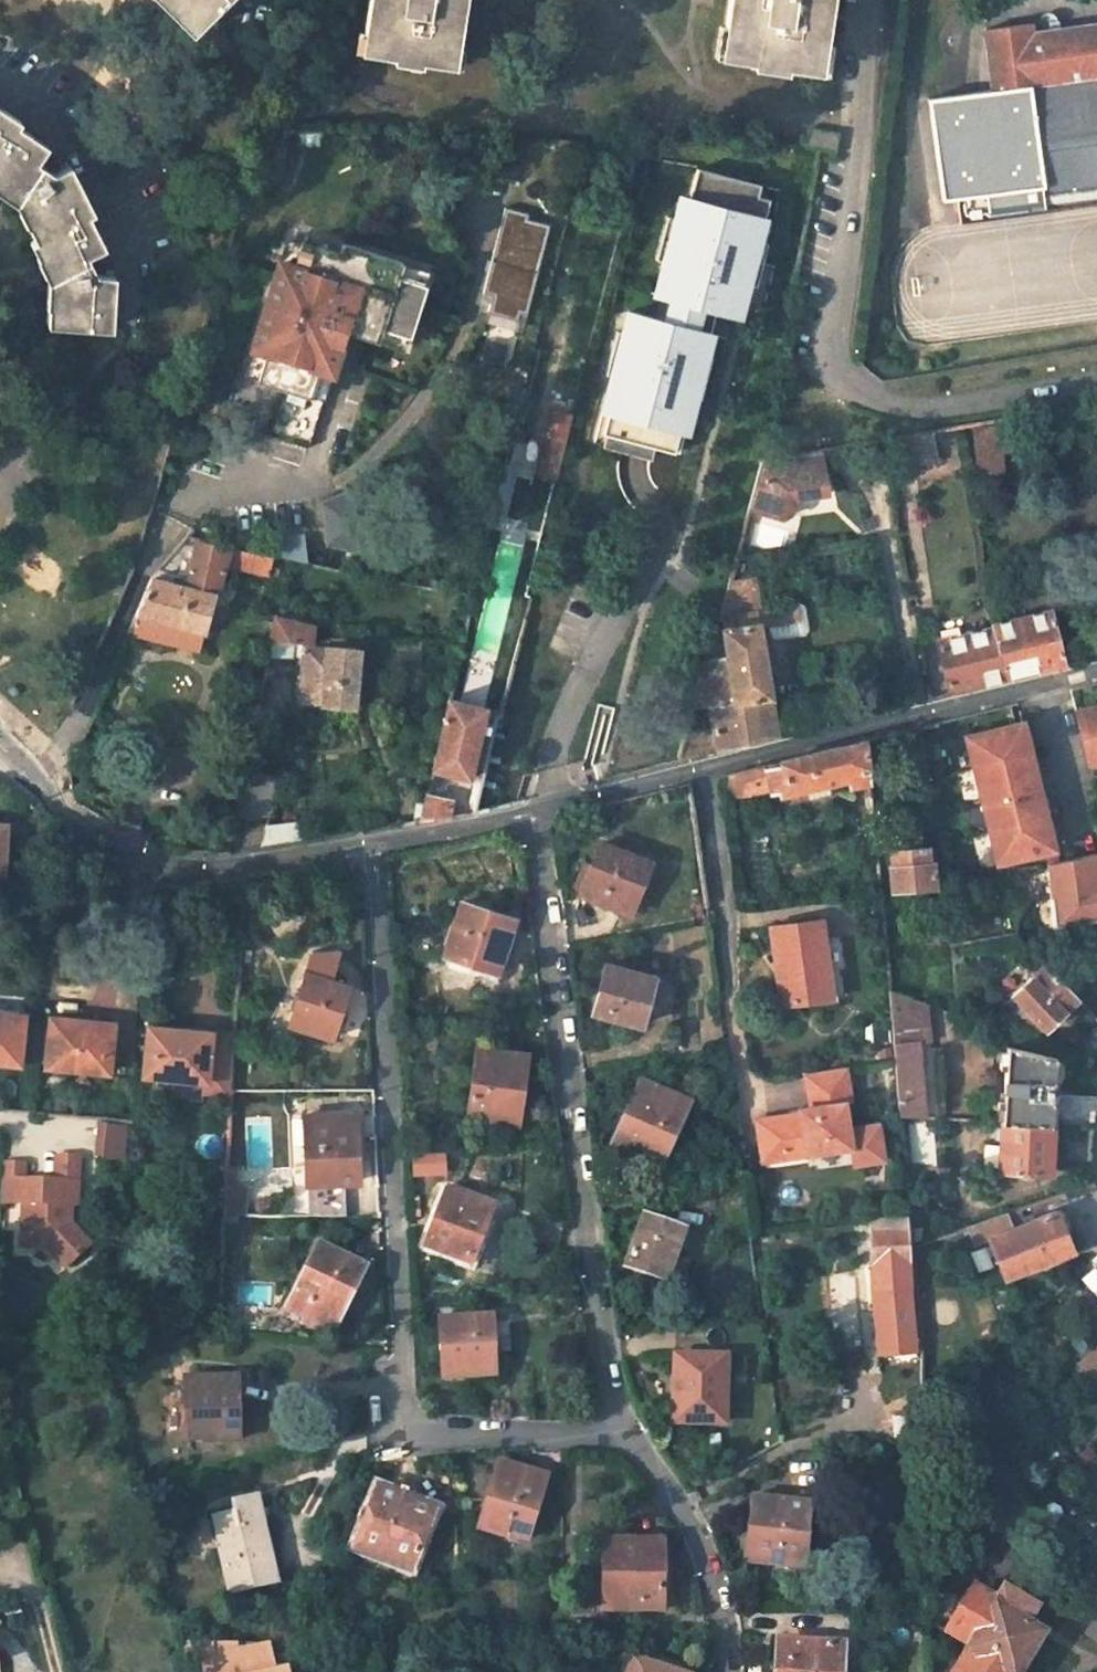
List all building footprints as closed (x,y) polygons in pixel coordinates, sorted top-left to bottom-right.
[(193,39),(230,0),(154,0),(193,39)] [(370,36),(374,37),(370,58),(452,75),(456,55),(463,56),(474,0),(377,0),(370,36)] [(842,0),(738,0),(734,43),(738,44),(736,61),(829,71),(831,52),(837,52),(842,0)] [(983,31),(991,93),(929,102),(943,202),(960,200),(963,222),(1047,210),(1046,206),(1096,199),(1096,22),(1037,31),(1036,24),(983,31)] [(114,329),(116,279),(95,278),(87,258),(104,249),(91,219),(95,216),(73,170),(57,176),(38,166),(48,149),(19,129),(22,124),(0,111),(0,194),(18,205),(35,245),(31,247),(51,283),(50,325),(114,329)] [(322,130),(297,131),(297,147),(323,147),(322,130)] [(778,183),(695,162),(687,195),(769,215),(778,183)] [(660,260),(653,289),(744,312),(758,256),(769,215),(687,195),(678,193),(660,260)] [(528,219),(529,214),(506,207),(483,292),(492,295),(487,313),(516,321),(519,313),(525,315),(550,225),(528,219)] [(294,236),(276,231),(271,245),(290,250),(294,236)] [(295,234),(294,236),(290,250),(271,245),(270,244),(245,334),(246,334),(259,338),(252,365),(251,367),(261,370),(247,418),(306,435),(339,314),(364,321),(365,319),(368,309),(388,315),(391,316),(404,271),(402,270),(381,264),(384,254),(384,252),(331,236),(329,245),(295,234)] [(405,260),(384,254),(381,264),(402,270),(405,260)] [(744,312),(758,316),(771,259),(758,256),(744,312)] [(385,326),(388,315),(368,309),(365,319),(385,326)] [(622,327),(615,326),(607,365),(600,389),(604,390),(591,438),(651,454),(654,441),(676,448),(702,349),(708,350),(713,329),(627,309),(622,327)] [(238,361),(252,365),(259,338),(246,334),(238,361)] [(999,446),(1012,445),(1010,421),(974,424),(979,469),(1001,467),(999,446)] [(551,507),(566,438),(543,433),(528,502),(551,507)] [(819,445),(759,455),(745,509),(783,503),(792,494),(825,489),(819,445)] [(267,553),(306,563),(303,533),(269,537),(267,553)] [(185,538),(175,587),(183,589),(193,540),(185,538)] [(261,575),(262,571),(268,573),(271,561),(263,559),(264,554),(193,540),(183,589),(175,587),(151,581),(136,616),(206,634),(219,566),(261,575)] [(675,761),(710,753),(766,740),(792,735),(788,716),(776,717),(761,625),(809,617),(804,586),(756,593),(753,582),(725,587),(718,618),(714,620),(690,708),(712,704),(715,726),(683,732),(675,761)] [(994,622),(995,625),(1007,676),(1064,662),(1052,608),(994,622)] [(270,642),(272,642),(306,643),(306,641),(304,623),(275,618),(270,642)] [(939,638),(951,689),(1007,676),(995,625),(939,638)] [(271,671),(286,671),(286,656),(297,657),(296,701),(318,703),(318,707),(352,709),(353,641),(317,639),(306,641),(306,643),(272,642),(258,709),(275,712),(280,688),(267,685),(271,671)] [(480,708),(443,699),(429,770),(466,778),(476,731),(480,708)] [(1076,712),(1089,763),(1096,761),(1096,704),(1096,706),(1076,712)] [(966,736),(999,862),(1046,851),(1049,866),(1057,863),(1049,829),(1041,795),(1034,769),(1027,738),(1023,722),(966,736)] [(488,734),(476,731),(466,778),(479,780),(488,734)] [(846,785),(869,780),(865,738),(783,758),(765,763),(768,784),(769,791),(845,773),(846,785)] [(768,784),(765,763),(732,772),(729,794),(768,784)] [(269,816),(276,778),(245,773),(235,821),(269,816)] [(449,818),(452,799),(425,794),(423,804),(419,822),(449,818)] [(419,822),(423,804),(417,803),(413,823),(419,822)] [(296,823),(267,826),(262,849),(300,841),(296,823)] [(633,910),(652,860),(603,841),(582,891),(633,910)] [(892,891),(937,887),(934,864),(928,865),(926,849),(892,853),(893,868),(889,868),(892,891)] [(1057,863),(1049,866),(1048,866),(1055,928),(1096,920),(1096,853),(1057,863)] [(501,970),(516,918),(463,902),(447,954),(501,970)] [(829,921),(773,927),(777,958),(787,957),(793,1003),(838,998),(829,921)] [(312,953),(289,1027),(331,1040),(348,986),(330,980),(339,950),(312,953)] [(782,1004),(793,1003),(787,957),(777,958),(782,1004)] [(614,963),(595,1011),(642,1027),(651,1006),(656,1009),(666,980),(614,963)] [(1013,996),(1046,1029),(1079,998),(1058,977),(1046,965),(1013,996)] [(890,991),(903,1116),(928,1118),(920,1031),(930,1030),(927,1006),(890,991)] [(0,1016),(0,1065),(21,1067),(25,1020),(6,1019),(6,1016),(0,1016)] [(110,1074),(115,1028),(96,1026),(96,1024),(53,1020),(48,1070),(110,1074)] [(193,1031),(149,1028),(146,1077),(209,1081),(208,1091),(231,1092),(234,1036),(193,1034),(193,1031)] [(478,1049),(473,1115),(494,1116),(494,1121),(522,1123),(526,1080),(517,1079),(519,1052),(478,1049)] [(519,1052),(517,1079),(526,1080),(528,1053),(519,1052)] [(1001,1121),(1052,1123),(1064,1124),(1096,1125),(1096,1124),(1096,1097),(1054,1094),(1057,1057),(1005,1053),(1005,1063),(1000,1064),(999,1069),(1004,1070),(1002,1101),(996,1101),(995,1117),(1001,1117),(1001,1121)] [(802,1120),(759,1124),(764,1160),(807,1156),(807,1160),(853,1155),(855,1174),(885,1170),(880,1137),(851,1141),(848,1110),(857,1109),(853,1073),(810,1077),(814,1112),(802,1114),(802,1120)] [(641,1112),(652,1088),(644,1084),(633,1109),(641,1112)] [(691,1105),(652,1088),(641,1112),(633,1109),(615,1146),(663,1167),(691,1105)] [(215,1114),(214,1126),(230,1128),(231,1112),(219,1111),(215,1114)] [(357,1111),(314,1113),(315,1142),(306,1142),(308,1183),(360,1181),(357,1111)] [(314,1113),(305,1113),(306,1142),(315,1142),(314,1113)] [(126,1159),(128,1122),(97,1119),(94,1157),(126,1159)] [(1049,1172),(1052,1123),(1001,1121),(998,1169),(1049,1172)] [(1095,1152),(1096,1125),(1064,1124),(1062,1165),(1094,1166),(1095,1152)] [(2,1146),(0,1168),(0,1173),(22,1174),(24,1148),(2,1146)] [(22,1174),(0,1173),(0,1226),(19,1227),(18,1239),(40,1240),(58,1261),(82,1241),(63,1220),(58,1219),(58,1209),(64,1210),(65,1203),(70,1204),(72,1178),(22,1174)] [(1067,1199),(1096,1238),(1096,1187),(1067,1199)] [(475,1262),(498,1206),(452,1189),(430,1245),(475,1262)] [(1005,1277),(1073,1252),(1057,1210),(1014,1226),(1010,1213),(970,1228),(975,1243),(990,1237),(1005,1277)] [(657,1281),(667,1285),(686,1230),(645,1215),(628,1264),(660,1275),(657,1281)] [(870,1230),(880,1334),(917,1331),(908,1226),(870,1230)] [(291,1308),(338,1331),(368,1269),(322,1246),(291,1308)] [(1093,1261),(1096,1265),(1083,1278),(1096,1294),(1096,1257),(1093,1261)] [(446,1316),(446,1376),(496,1375),(497,1315),(446,1316)] [(1080,1363),(1093,1379),(1096,1375),(1096,1348),(1080,1363)] [(725,1355),(686,1354),(685,1384),(677,1384),(675,1420),(723,1421),(725,1355)] [(678,1354),(677,1384),(685,1384),(686,1354),(678,1354)] [(187,1437),(239,1436),(239,1375),(187,1376),(187,1437)] [(533,1541),(550,1474),(501,1461),(489,1505),(498,1507),(491,1534),(510,1539),(512,1535),(533,1541)] [(437,1514),(377,1490),(358,1538),(381,1547),(377,1556),(414,1571),(437,1514)] [(760,1561),(805,1567),(813,1508),(756,1501),(751,1539),(762,1540),(760,1561)] [(489,1505),(482,1531),(491,1534),(498,1507),(489,1505)] [(275,1579),(263,1518),(239,1523),(237,1512),(217,1516),(222,1546),(219,1547),(228,1589),(275,1579)] [(377,1556),(381,1547),(358,1538),(354,1547),(377,1556)] [(762,1540),(751,1539),(749,1559),(760,1561),(762,1540)] [(619,1540),(618,1582),(605,1582),(605,1609),(664,1609),(664,1541),(619,1540)] [(619,1540),(606,1540),(605,1582),(618,1582),(619,1540)] [(971,1590),(947,1628),(953,1632),(949,1637),(968,1648),(953,1671),(1019,1671),(1041,1637),(1026,1628),(1035,1613),(999,1591),(991,1603),(971,1590)] [(953,1632),(947,1628),(944,1634),(949,1637),(953,1632)] [(779,1639),(777,1657),(786,1658),(784,1671),(839,1671),(843,1646),(779,1639)] [(282,1669),(271,1671),(264,1645),(233,1654),(231,1645),(182,1645),(189,1671),(283,1671),(282,1669)] [(635,1657),(630,1671),(683,1671),(635,1657)] [(777,1657),(775,1671),(784,1671),(786,1658),(777,1657)]
